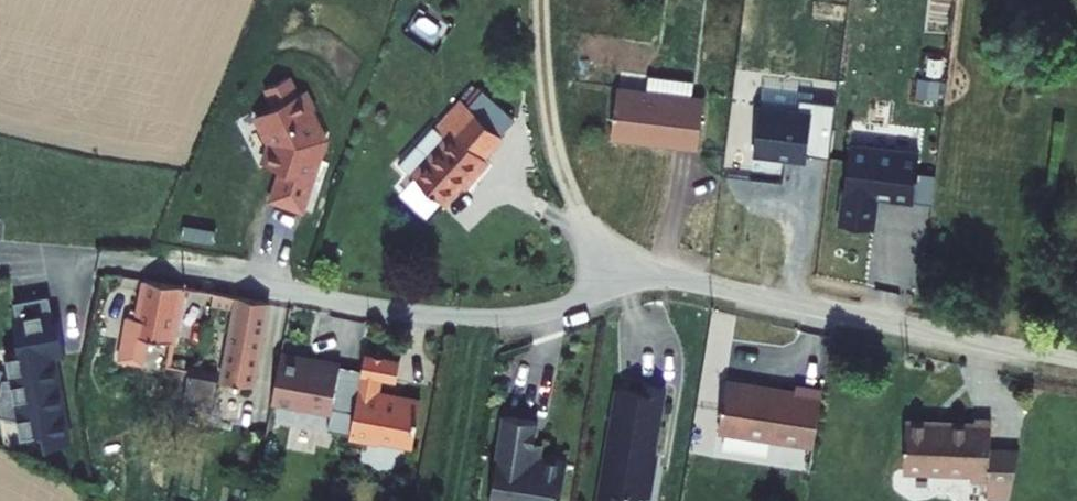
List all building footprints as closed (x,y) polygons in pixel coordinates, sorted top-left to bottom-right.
[(711,152),(717,104),(704,103),(706,86),(662,81),(660,98),(630,95),(624,142),(711,152)] [(263,213),(294,223),(304,192),(298,190),(304,172),(307,173),(314,150),(308,146),(303,135),(304,135),(300,125),(304,123),(295,105),(288,108),(279,91),(257,102),(266,120),(249,128),(264,157),(257,178),(273,183),(263,213)] [(821,159),(843,161),(849,107),(813,103),(811,116),(772,111),(767,157),(821,163),(821,159)] [(475,173),(495,148),(454,113),(427,147),(420,141),(388,181),(436,220),(452,200),(475,173)] [(932,156),(862,148),(854,228),(887,231),(891,200),(927,204),(932,156)] [(475,173),(452,200),(456,205),(479,176),(475,173)] [(154,352),(177,356),(185,302),(146,295),(140,332),(137,349),(135,364),(150,367),(154,352)] [(224,401),(256,407),(273,309),(216,299),(216,314),(240,317),(224,401)] [(64,457),(48,371),(58,369),(56,358),(51,359),(46,335),(41,310),(6,317),(9,331),(5,332),(11,363),(0,365),(0,371),(4,392),(0,393),(0,428),(10,426),(15,451),(37,446),(40,461),(64,457)] [(135,364),(137,349),(140,332),(130,331),(125,362),(135,364)] [(330,373),(294,366),(285,412),(344,423),(354,375),(331,371),(330,373)] [(409,372),(374,366),(358,451),(420,461),(430,413),(385,404),(388,390),(405,394),(409,372)] [(185,416),(215,420),(220,386),(190,380),(185,416)] [(723,449),(817,465),(826,407),(800,404),(799,408),(731,397),(723,449)] [(512,429),(498,500),(570,500),(574,475),(539,470),(545,435),(512,429)] [(979,453),(978,459),(911,445),(901,491),(946,500),(1014,500),(1016,491),(988,485),(994,456),(979,453)] [(614,460),(606,500),(610,500),(618,461),(614,460)]
